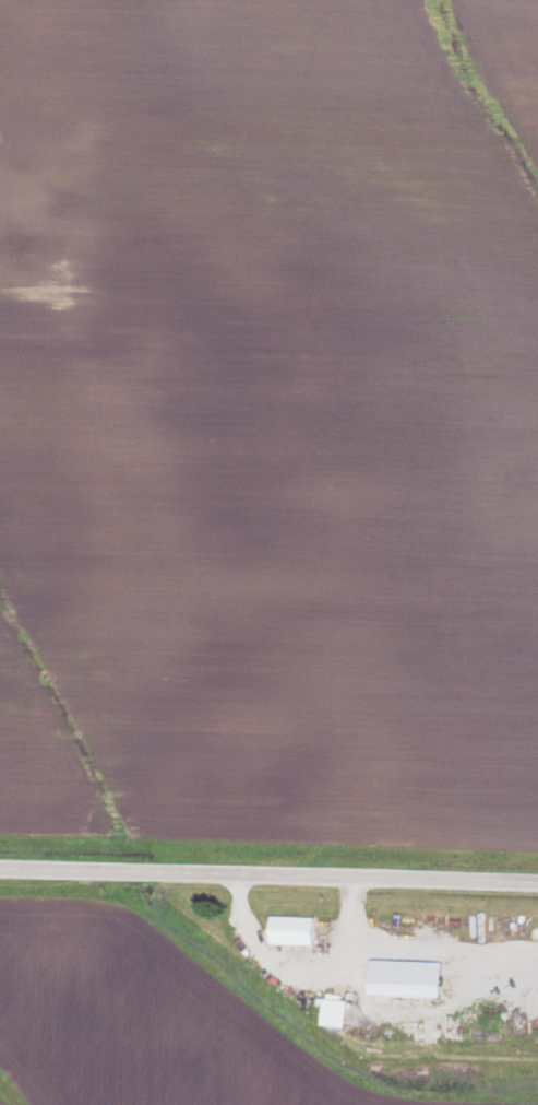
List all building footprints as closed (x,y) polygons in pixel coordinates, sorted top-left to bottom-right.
[(315,919),(270,919),(270,947),(315,948),(315,919)] [(348,1002),(323,1000),(321,1027),(346,1029),(348,1002)] [(521,1045),(530,1048),(533,1038),(524,1035),(521,1045)]
